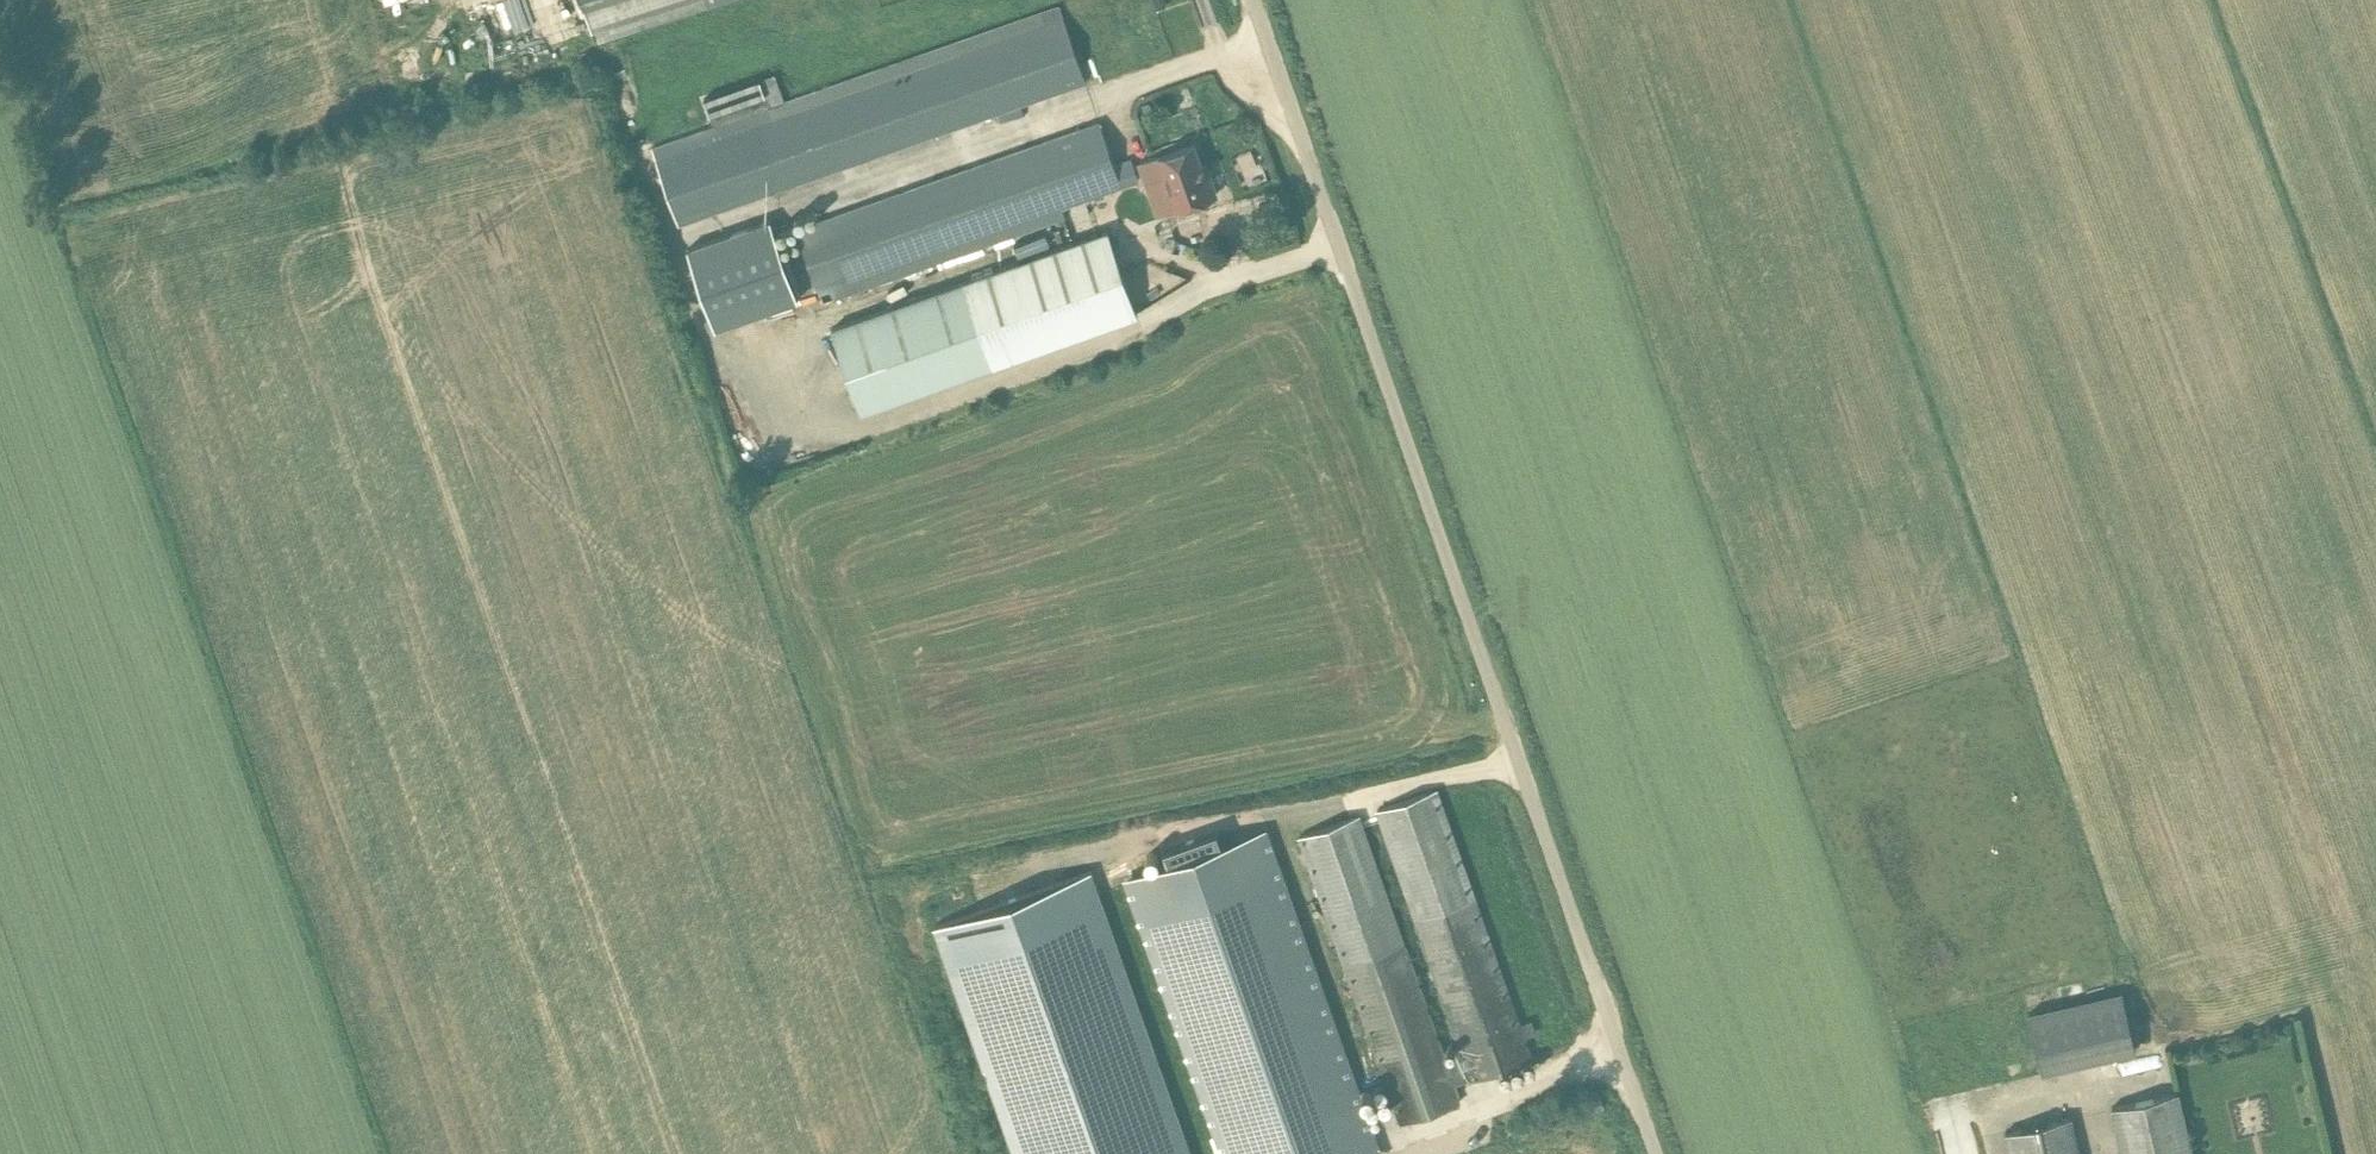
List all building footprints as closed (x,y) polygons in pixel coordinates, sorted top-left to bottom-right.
[(734,0),(584,0),(594,32),(596,31),(600,43),(614,38),(714,6),(734,0)] [(714,128),(652,149),(678,223),(782,187),(997,112),(1009,108),(1012,117),(1024,112),(1021,104),(1086,81),(1079,62),(1064,18),(1046,24),(1042,14),(784,104),(774,107),(768,109),(757,77),(703,96),(714,128)] [(796,226),(797,230),(818,290),(829,286),(833,299),(1066,218),(1061,206),(1139,179),(1133,164),(1132,164),(1117,170),(1114,162),(1100,121),(826,216),(821,218),(816,219),(814,220),(811,221),(805,223),(800,225),(798,226),(796,226)] [(1194,143),(1158,156),(1176,207),(1217,193),(1209,172),(1205,173),(1194,143)] [(804,205),(866,187),(859,165),(798,183),(804,205)] [(770,220),(688,249),(716,329),(798,300),(770,220)] [(964,281),(832,328),(861,411),(993,364),(1137,313),(1107,230),(964,281)] [(1359,815),(1299,836),(1400,1122),(1460,1101),(1454,1084),(1472,1078),(1472,1079),(1532,1058),(1437,789),(1377,810),(1416,920),(1461,1050),(1444,1056),(1403,943),(1359,815)] [(1125,883),(1221,1153),(1372,1153),(1380,1151),(1268,833),(1223,849),(1217,830),(1163,849),(1170,867),(1125,883)] [(934,925),(1015,1153),(1191,1153),(1090,870),(934,925)] [(2122,991),(2028,1013),(2042,1071),(2051,1068),(2136,1049),(2122,991)] [(2111,1107),(2123,1153),(2191,1153),(2176,1092),(2111,1107)] [(2005,1132),(2010,1153),(2078,1153),(2070,1116),(2005,1132)]
